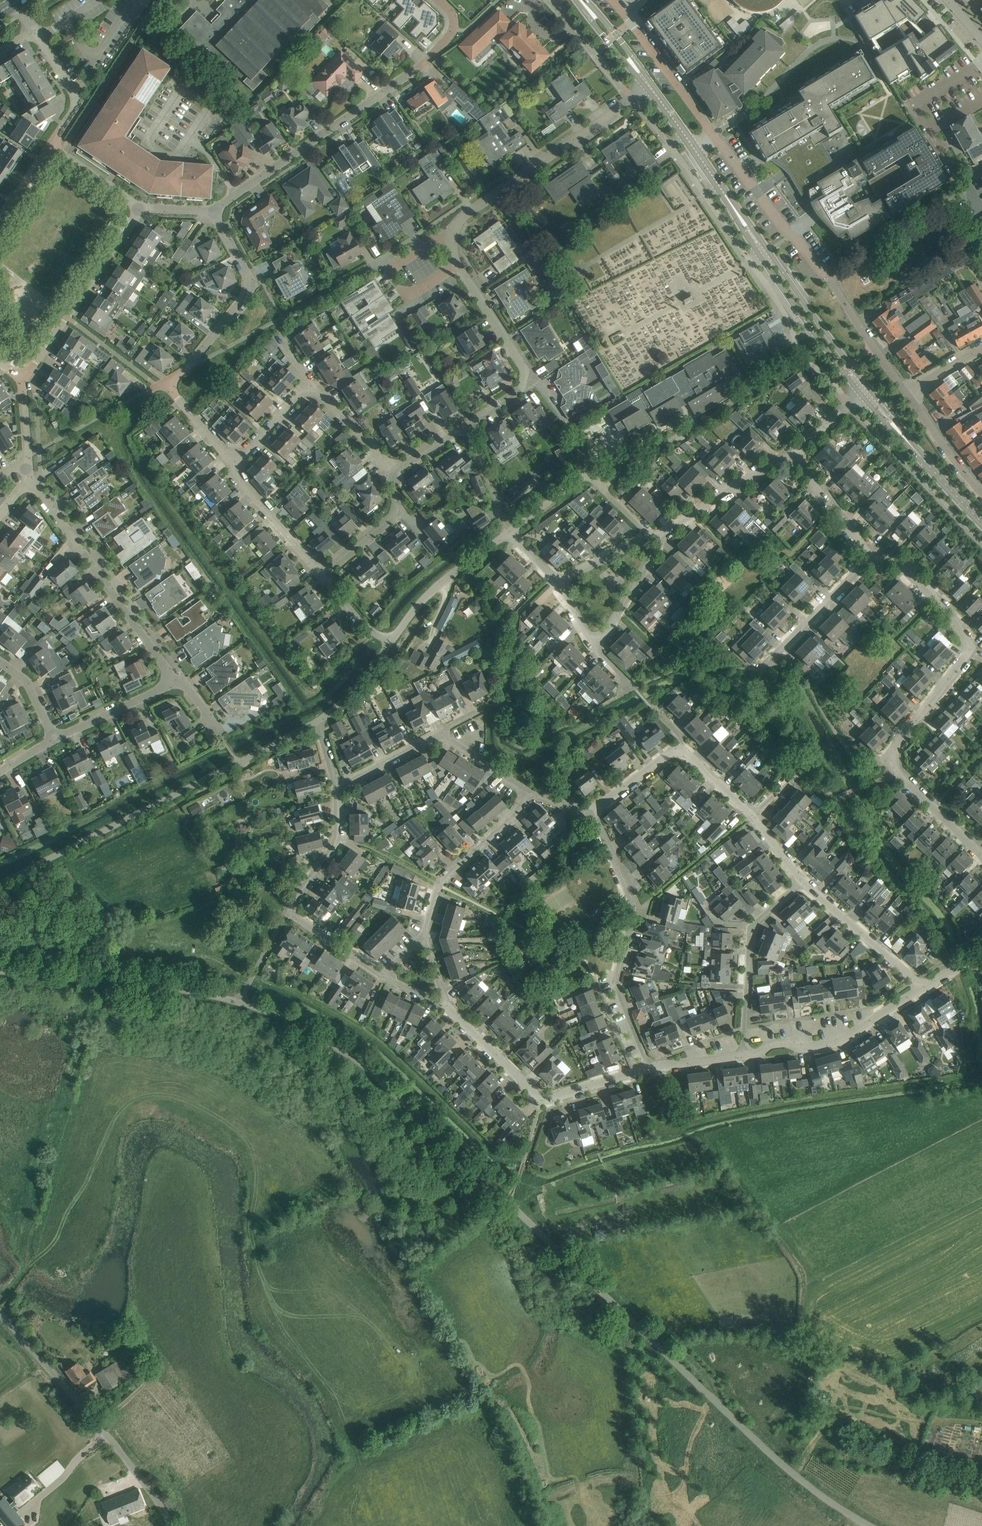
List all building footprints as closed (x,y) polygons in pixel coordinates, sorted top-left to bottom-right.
[(216,10),(221,15),(219,16),(217,14),(211,21),(213,23),(211,25),(197,11),(179,29),(221,69),(230,60),(248,77),(243,82),(253,91),(268,75),(262,70),(300,30),(306,35),(321,19),(318,17),(328,7),(321,0),(226,0),(216,10)] [(394,2),(403,10),(392,23),(400,30),(412,16),(419,8),(413,2),(415,0),(397,0),(394,2)] [(646,20),(686,74),(688,72),(690,76),(699,69),(697,66),(721,47),(686,0),(674,0),(646,20)] [(733,2),(736,6),(740,9),(745,11),(750,13),(755,13),(760,13),(765,12),(770,10),(775,8),(779,5),(782,1),(783,0),(731,0),(733,2)] [(849,20),(865,46),(866,46),(871,43),(869,41),(907,18),(914,25),(920,18),(923,22),(927,19),(928,18),(924,14),(926,13),(913,0),(887,0),(882,3),(881,1),(876,4),(849,20)] [(438,15),(424,2),(419,8),(412,16),(419,23),(409,33),(417,40),(422,34),(427,38),(438,25),(438,15)] [(779,26),(784,31),(801,15),(797,10),(779,26)] [(531,72),(548,56),(534,40),(536,38),(528,30),(526,32),(518,24),(513,29),(507,24),(509,22),(499,11),(478,30),(477,29),(459,46),(472,60),(490,43),(489,41),(497,34),(502,40),(501,40),(508,49),(516,42),(531,58),(523,64),(531,72)] [(733,17),(727,22),(739,37),(751,27),(745,19),(739,24),(733,17)] [(395,41),(399,35),(385,22),(376,33),(380,36),(371,46),(381,56),(383,54),(388,59),(392,55),(394,57),(403,48),(395,41)] [(874,59),(874,60),(889,85),(897,80),(896,78),(906,72),(908,74),(915,70),(916,72),(919,78),(924,75),(926,77),(934,71),(933,70),(931,67),(930,66),(935,62),(936,64),(943,59),(940,54),(945,51),(948,55),(955,50),(938,26),(936,28),(935,28),(931,31),(933,33),(932,33),(914,47),(918,52),(915,54),(912,49),(910,46),(907,40),(874,59)] [(326,27),(319,35),(323,39),(327,39),(332,33),(326,27)] [(715,121),(718,119),(736,108),(737,109),(738,109),(738,110),(739,110),(739,109),(740,109),(741,108),(741,107),(741,106),(741,105),(739,102),(737,99),(742,94),(743,95),(745,94),(749,89),(750,90),(759,81),(758,80),(759,78),(769,68),(770,69),(779,60),(779,59),(778,59),(779,57),(784,52),(781,49),(780,49),(785,44),(784,43),(784,44),(782,40),(782,39),(781,39),(766,31),(764,33),(761,30),(752,40),(755,43),(728,71),(723,75),(719,72),(723,67),(715,59),(699,73),(693,77),(696,81),(693,82),(697,90),(696,90),(703,101),(704,101),(712,114),(711,115),(715,121)] [(2,83),(12,77),(33,109),(22,117),(24,118),(40,129),(43,125),(42,123),(46,121),(50,115),(46,108),(50,105),(49,101),(56,96),(51,88),(49,89),(44,82),(46,81),(37,66),(35,67),(32,64),(35,62),(27,50),(0,68),(0,86),(2,83)] [(210,199),(210,191),(212,165),(161,161),(125,137),(171,68),(152,56),(143,50),(143,51),(145,53),(142,58),(139,56),(130,70),(133,72),(125,83),(123,81),(114,95),(116,97),(113,102),(108,99),(103,105),(106,107),(97,119),(95,117),(86,130),(87,131),(87,130),(92,133),(86,142),(88,142),(90,147),(87,148),(87,149),(96,154),(93,159),(92,158),(92,159),(105,167),(106,165),(119,174),(121,171),(132,179),(131,181),(150,194),(158,195),(158,192),(172,193),(172,196),(188,197),(188,194),(202,195),(202,198),(210,199)] [(341,51),(306,89),(312,95),(318,88),(327,96),(339,83),(341,84),(340,84),(341,85),(346,80),(345,80),(344,80),(343,79),(347,75),(355,83),(364,73),(341,51)] [(755,129),(748,134),(750,137),(755,146),(754,146),(757,151),(758,151),(761,156),(765,162),(765,163),(769,161),(774,158),(778,160),(781,162),(784,165),(786,168),(790,174),(803,195),(808,195),(809,196),(809,198),(809,199),(810,200),(810,201),(810,203),(811,204),(811,205),(812,207),(813,208),(814,210),(816,214),(820,219),(839,239),(839,238),(837,236),(845,231),(850,238),(850,240),(889,217),(879,201),(870,206),(868,202),(867,200),(852,206),(848,199),(860,188),(859,187),(856,182),(865,177),(858,165),(855,161),(848,166),(844,168),(843,169),(840,165),(834,168),(820,144),(819,144),(821,143),(838,132),(842,130),(840,126),(829,108),(828,108),(819,113),(817,110),(835,99),(863,82),(866,86),(862,88),(862,89),(871,83),(876,81),(862,57),(863,56),(860,51),(857,52),(858,52),(859,51),(861,53),(862,56),(855,60),(854,57),(853,58),(841,65),(840,66),(841,68),(831,74),(829,72),(828,72),(827,74),(816,80),(815,80),(815,81),(816,83),(806,89),(805,87),(804,87),(797,91),(798,93),(793,95),(793,94),(785,98),(786,101),(776,107),(775,105),(774,105),(767,109),(773,119),(772,119),(767,122),(755,129)] [(555,113),(550,116),(555,123),(569,113),(567,111),(592,94),(583,82),(574,88),(564,74),(560,77),(559,76),(557,78),(550,83),(563,101),(552,108),(555,113)] [(470,111),(468,112),(473,116),(473,117),(477,121),(480,119),(488,114),(462,91),(453,83),(443,94),(434,81),(424,88),(426,91),(421,94),(420,93),(407,102),(414,112),(425,104),(428,108),(435,103),(438,108),(440,106),(445,110),(457,97),(461,101),(465,105),(467,102),(473,107),(470,111)] [(260,97),(256,100),(254,102),(257,106),(259,104),(260,106),(264,103),(260,97)] [(309,115),(304,107),(302,104),(295,109),(295,108),(281,117),(281,118),(282,117),(285,122),(293,133),(292,134),(293,134),(307,125),(306,124),(306,125),(303,120),(309,115)] [(474,141),(485,157),(490,165),(499,159),(499,158),(509,151),(510,154),(511,153),(509,151),(515,147),(516,150),(527,143),(519,132),(510,138),(500,124),(509,118),(501,105),(488,114),(480,119),(489,131),(474,141)] [(5,113),(9,116),(13,110),(8,107),(5,113)] [(409,142),(406,138),(412,134),(408,127),(407,128),(403,122),(403,121),(395,110),(387,115),(388,117),(385,119),(385,118),(383,119),(381,120),(380,122),(381,122),(371,129),(378,138),(375,140),(375,141),(377,142),(378,143),(379,144),(378,145),(383,147),(386,147),(390,146),(394,153),(409,142)] [(949,127),(950,128),(955,136),(952,138),(955,145),(959,143),(964,153),(966,151),(974,165),(975,165),(972,160),(981,155),(981,141),(973,126),(968,116),(949,127)] [(235,123),(235,124),(247,141),(254,137),(248,128),(248,124),(243,117),(241,119),(238,121),(235,123)] [(24,118),(18,127),(34,139),(40,129),(24,118)] [(263,135),(254,141),(259,147),(264,155),(284,141),(278,132),(272,122),(260,130),(263,135)] [(243,145),(248,142),(247,141),(235,124),(229,129),(238,142),(219,155),(229,169),(230,167),(235,174),(247,166),(247,165),(254,160),(248,152),(243,145)] [(11,137),(19,143),(27,148),(34,139),(18,127),(11,137)] [(914,128),(859,160),(868,175),(911,149),(926,174),(883,200),(892,215),(947,182),(938,168),(942,166),(926,140),(922,142),(914,128)] [(603,162),(608,170),(613,177),(617,174),(610,165),(631,150),(648,176),(660,167),(647,149),(646,150),(639,140),(636,142),(629,132),(601,151),(607,159),(603,162)] [(0,146),(0,150),(1,151),(17,163),(22,156),(21,155),(22,152),(14,147),(7,142),(4,140),(0,146)] [(340,151),(332,157),(337,165),(343,173),(351,167),(354,171),(359,167),(358,167),(367,161),(372,168),(378,164),(366,147),(362,150),(360,148),(358,145),(356,142),(346,149),(344,145),(338,149),(340,151)] [(430,180),(414,191),(418,196),(424,204),(439,194),(444,200),(455,193),(435,163),(442,158),(436,150),(436,149),(418,162),(430,180)] [(0,153),(0,164),(10,170),(11,168),(13,169),(17,163),(1,151),(0,153)] [(590,177),(586,171),(580,163),(569,170),(570,170),(546,187),(546,186),(545,187),(555,202),(576,187),(586,202),(598,193),(588,179),(590,177)] [(5,180),(10,174),(8,173),(10,170),(0,164),(0,177),(5,180)] [(893,166),(867,181),(877,198),(903,183),(893,166)] [(285,186),(291,194),(306,216),(313,211),(307,202),(317,195),(323,203),(331,198),(310,168),(285,186)] [(399,225),(392,215),(406,206),(391,183),(382,189),(385,194),(378,199),(374,194),(362,201),(366,207),(372,203),(384,220),(373,227),(383,241),(392,235),(389,231),(399,225)] [(264,219),(263,218),(278,208),(270,196),(244,214),(245,217),(244,220),(242,222),(258,250),(270,243),(261,227),(262,226),(263,226),(263,225),(264,225),(264,224),(264,223),(265,222),(265,221),(264,220),(264,219)] [(331,205),(337,215),(347,208),(341,198),(331,205)] [(338,229),(351,222),(346,213),(333,220),(338,229)] [(505,255),(492,263),(500,274),(501,273),(500,273),(519,259),(512,250),(517,247),(499,221),(489,228),(490,230),(471,244),(472,244),(475,242),(478,247),(480,246),(483,250),(496,241),(498,244),(497,244),(505,255)] [(184,222),(181,226),(189,231),(193,225),(189,222),(184,222)] [(937,229),(942,239),(950,235),(951,230),(948,226),(944,225),(937,229)] [(157,245),(162,238),(168,242),(172,237),(157,227),(154,231),(146,226),(141,234),(140,236),(155,246),(156,245),(157,245)] [(183,227),(176,236),(182,240),(189,231),(183,227)] [(342,246),(333,251),(327,254),(335,268),(340,265),(341,267),(351,262),(350,260),(362,253),(357,245),(354,239),(353,239),(350,233),(338,239),(342,246)] [(133,246),(148,257),(154,261),(162,251),(155,246),(140,236),(134,244),(135,244),(133,246)] [(207,263),(222,255),(219,250),(220,246),(216,245),(213,240),(203,246),(202,243),(202,242),(196,237),(186,252),(185,252),(186,253),(188,254),(192,260),(202,255),(207,263)] [(130,266),(145,276),(150,280),(154,274),(148,270),(154,261),(148,257),(133,246),(132,248),(126,256),(133,261),(130,266)] [(179,263),(186,253),(185,252),(186,252),(179,247),(173,256),(172,258),(179,263)] [(522,257),(525,262),(535,255),(532,250),(522,257)] [(957,260),(955,261),(959,268),(961,267),(961,268),(973,261),(968,254),(958,261),(957,260)] [(536,255),(535,255),(525,262),(531,271),(536,268),(539,273),(545,269),(536,255)] [(306,286),(302,277),(298,271),(299,271),(300,270),(300,269),(301,268),(301,267),(300,266),(299,265),(298,264),(297,264),(296,264),(295,265),(291,267),(285,256),(281,258),(272,263),(276,270),(278,269),(279,271),(275,274),(279,281),(276,283),(285,298),(306,286)] [(214,265),(199,274),(206,287),(207,287),(208,288),(218,291),(221,289),(222,290),(237,282),(234,277),(235,273),(231,271),(228,267),(220,271),(218,272),(214,265)] [(948,265),(937,271),(942,278),(952,273),(948,265)] [(128,287),(134,291),(145,276),(130,266),(127,271),(119,266),(114,274),(113,276),(128,287)] [(513,319),(521,314),(537,304),(528,289),(536,283),(526,269),(498,287),(502,294),(509,290),(513,296),(502,302),(513,319)] [(196,275),(188,280),(194,284),(199,281),(196,275)] [(110,296),(124,306),(134,291),(128,287),(113,276),(112,278),(111,278),(106,286),(113,291),(110,296)] [(374,279),(341,301),(350,316),(347,318),(347,319),(359,311),(355,304),(364,299),(368,305),(384,295),(374,279)] [(584,283),(577,287),(580,292),(587,288),(584,283)] [(966,289),(977,306),(981,303),(981,296),(974,283),(966,289)] [(899,293),(891,297),(896,306),(907,300),(913,308),(919,304),(913,296),(907,289),(907,288),(901,292),(899,293)] [(938,289),(933,292),(943,306),(947,302),(938,289)] [(957,293),(965,305),(972,301),(964,289),(957,293)] [(189,294),(185,298),(176,310),(189,321),(194,315),(203,322),(207,318),(211,318),(211,313),(214,309),(201,298),(198,301),(189,294)] [(689,294),(682,298),(685,304),(692,300),(689,294)] [(92,306),(107,317),(109,314),(114,307),(121,311),(124,306),(110,296),(106,301),(99,295),(93,303),(94,304),(92,306)] [(359,311),(347,319),(351,317),(360,331),(357,333),(357,334),(369,326),(365,319),(374,313),(378,320),(394,309),(384,295),(368,305),(359,311)] [(453,321),(459,317),(468,312),(461,302),(458,304),(453,296),(438,305),(445,316),(448,314),(453,321)] [(924,296),(918,300),(935,323),(943,317),(929,296),(926,298),(924,296)] [(172,298),(168,303),(173,308),(177,303),(172,298)] [(158,301),(156,305),(163,310),(165,306),(158,301)] [(104,335),(108,330),(114,321),(107,317),(92,306),(91,308),(91,307),(85,315),(93,320),(89,325),(104,335)] [(424,306),(412,314),(420,326),(426,322),(424,319),(429,316),(424,306)] [(361,332),(366,339),(362,341),(362,342),(368,339),(374,349),(384,343),(381,339),(399,328),(389,313),(394,310),(394,309),(357,334),(361,332)] [(888,310),(872,322),(881,333),(896,321),(897,320),(899,319),(897,317),(894,313),(893,311),(890,313),(888,310)] [(972,340),(981,334),(981,324),(978,318),(973,312),(960,319),(972,340)] [(910,335),(912,334),(931,320),(926,313),(904,328),(910,335)] [(947,328),(958,348),(972,340),(960,319),(959,317),(952,321),(954,324),(947,328)] [(297,348),(298,350),(316,338),(312,332),(317,329),(312,320),(297,330),(297,331),(297,330),(298,330),(301,334),(299,335),(294,338),(298,344),(296,345),(297,347),(297,348)] [(912,334),(917,341),(936,327),(931,320),(912,334)] [(528,325),(520,331),(529,345),(532,343),(532,344),(535,345),(536,347),(536,350),(537,351),(534,352),(539,360),(545,356),(548,361),(550,360),(551,362),(555,369),(559,367),(554,358),(564,351),(548,326),(540,330),(534,321),(528,325)] [(896,321),(881,333),(889,344),(905,332),(896,321)] [(734,340),(745,360),(750,369),(760,363),(748,342),(760,335),(772,356),(782,350),(765,322),(759,325),(758,323),(738,334),(740,337),(734,340)] [(144,323),(140,327),(146,331),(149,327),(144,323)] [(165,323),(156,335),(161,340),(169,346),(174,340),(183,347),(187,343),(191,343),(191,338),(194,334),(186,328),(181,323),(177,327),(175,331),(171,328),(165,323)] [(466,358),(477,351),(485,345),(479,335),(481,334),(476,325),(454,339),(466,358)] [(411,334),(404,338),(411,349),(418,345),(411,334)] [(65,346),(80,357),(84,360),(86,361),(86,360),(92,351),(93,351),(97,346),(82,336),(78,341),(71,336),(66,344),(65,346)] [(583,337),(578,341),(585,352),(591,349),(593,347),(586,336),(583,337)] [(941,337),(936,341),(942,348),(947,345),(941,337)] [(121,339),(117,344),(129,353),(137,342),(131,338),(127,344),(121,339)] [(316,338),(298,350),(299,352),(300,352),(302,354),(304,352),(308,358),(323,348),(331,343),(329,338),(320,344),(316,338)] [(896,353),(905,364),(916,355),(913,352),(917,348),(912,341),(896,353)] [(84,373),(80,371),(82,368),(80,367),(84,360),(80,357),(65,346),(63,348),(57,356),(69,364),(66,369),(81,379),(84,373)] [(153,365),(163,372),(166,367),(170,367),(170,363),(173,358),(160,348),(154,355),(144,348),(135,360),(148,371),(153,365)] [(325,359),(317,365),(321,371),(318,372),(320,375),(319,375),(320,377),(338,365),(342,363),(332,348),(322,355),(325,359)] [(742,378),(737,370),(725,350),(713,357),(709,351),(683,366),(689,376),(686,378),(682,371),(672,377),(671,376),(644,392),(641,387),(626,396),(627,399),(608,410),(616,424),(614,424),(618,431),(625,427),(630,434),(648,424),(648,423),(653,420),(657,426),(670,419),(683,411),(680,405),(686,401),(696,417),(734,394),(729,386),(742,378)] [(487,354),(476,361),(469,365),(473,371),(483,365),(485,370),(479,373),(483,380),(480,382),(484,389),(488,387),(491,392),(500,386),(496,381),(497,381),(498,382),(507,377),(499,364),(500,363),(495,356),(490,359),(487,354)] [(919,359),(916,355),(905,364),(913,375),(929,363),(923,356),(919,359)] [(106,386),(120,396),(124,392),(128,391),(127,387),(131,382),(121,375),(126,369),(112,358),(103,371),(112,378),(106,386)] [(559,391),(562,396),(581,384),(582,376),(586,373),(577,358),(558,370),(561,375),(561,378),(554,382),(555,385),(559,386),(560,387),(559,391)] [(275,359),(271,363),(279,370),(274,375),(290,390),(292,388),(291,387),(293,385),(291,383),(296,378),(275,359)] [(338,365),(320,377),(322,379),(323,379),(324,381),(326,379),(330,385),(336,381),(339,386),(347,380),(353,377),(350,372),(347,368),(342,371),(338,365)] [(957,371),(951,374),(956,385),(959,388),(970,379),(975,376),(973,373),(967,365),(958,372),(957,371)] [(81,379),(66,369),(63,374),(55,369),(50,377),(49,379),(64,389),(70,394),(76,386),(85,393),(90,385),(81,379)] [(243,369),(239,373),(249,383),(254,378),(243,369)] [(606,370),(599,375),(602,379),(609,375),(606,370)] [(288,392),(290,390),(274,375),(269,380),(262,373),(259,377),(266,384),(279,396),(284,391),(286,393),(288,391),(288,392)] [(350,385),(342,390),(346,396),(344,398),(345,400),(344,400),(346,403),(364,391),(369,387),(359,373),(353,377),(347,380),(350,385)] [(796,374),(784,382),(791,391),(802,383),(796,374)] [(452,376),(445,380),(451,390),(459,385),(453,376),(452,376)] [(422,393),(411,377),(403,382),(414,398),(422,393)] [(382,378),(377,382),(381,388),(386,384),(385,383),(382,378)] [(47,380),(42,388),(50,393),(46,399),(60,409),(70,394),(64,389),(49,379),(47,381),(47,380)] [(946,392),(950,389),(944,382),(929,395),(938,406),(949,396),(946,392)] [(273,402),(266,395),(260,390),(253,383),(249,387),(256,394),(252,399),(268,414),(269,412),(269,411),(270,409),(268,407),(273,402)] [(434,389),(438,395),(432,399),(432,400),(428,403),(435,413),(439,410),(444,419),(451,415),(459,410),(453,401),(446,390),(442,384),(434,389)] [(591,387),(581,384),(562,396),(566,401),(565,404),(560,407),(568,419),(571,417),(572,413),(573,412),(577,413),(591,404),(588,399),(591,387)] [(0,390),(0,410),(6,407),(3,402),(9,397),(5,391),(8,390),(5,387),(0,390)] [(364,391),(346,403),(347,405),(348,404),(349,406),(352,405),(355,411),(362,407),(364,405),(367,410),(378,402),(369,387),(364,391)] [(611,390),(615,397),(621,394),(616,387),(611,390)] [(949,396),(938,406),(946,417),(954,410),(962,404),(960,401),(964,398),(958,390),(953,393),(949,396)] [(980,393),(966,405),(971,411),(981,405),(981,395),(980,393)] [(792,414),(788,418),(797,426),(801,422),(802,424),(809,417),(807,415),(812,409),(814,411),(815,411),(797,394),(791,401),(786,406),(786,408),(790,411),(789,411),(792,414)] [(266,416),(268,414),(252,399),(247,404),(240,397),(236,401),(244,408),(243,408),(257,420),(261,415),(263,417),(265,415),(266,416)] [(400,421),(406,429),(411,438),(425,429),(417,418),(424,413),(416,402),(404,410),(406,411),(398,417),(401,421),(400,421)] [(535,431),(542,426),(550,421),(540,406),(534,410),(529,402),(512,414),(518,422),(524,430),(531,425),(535,431)] [(301,409),(317,424),(321,419),(329,426),(332,422),(312,403),(307,408),(305,406),(303,408),(302,407),(301,409)] [(786,419),(779,412),(773,406),(765,414),(767,416),(758,425),(774,440),(786,428),(781,423),(786,419)] [(251,426),(244,420),(238,414),(230,407),(227,411),(234,418),(229,423),(245,438),(247,436),(246,435),(248,433),(246,432),(251,426)] [(317,424),(301,409),(299,411),(300,412),(298,414),(300,415),(295,421),(303,427),(308,433),(316,440),(319,436),(312,429),(317,424)] [(737,412),(729,417),(735,422),(741,416),(737,412)] [(167,438),(167,439),(183,426),(175,416),(166,424),(164,421),(165,420),(161,415),(149,426),(155,433),(156,434),(156,433),(163,441),(167,438)] [(962,428),(958,423),(946,432),(952,441),(979,421),(975,416),(969,421),(970,422),(962,428)] [(403,431),(401,429),(394,417),(385,423),(387,427),(381,431),(389,443),(387,444),(390,449),(395,446),(395,445),(401,441),(397,434),(403,431)] [(497,455),(505,449),(513,444),(510,439),(515,435),(510,428),(504,420),(498,424),(500,425),(497,427),(494,424),(484,431),(492,443),(490,445),(497,455)] [(979,421),(952,441),(959,450),(971,441),(967,436),(976,430),(977,432),(981,428),(981,420),(979,421)] [(243,440),(245,438),(229,423),(225,428),(217,421),(213,425),(234,444),(239,439),(241,441),(243,439),(243,440)] [(2,452),(2,453),(13,446),(9,438),(13,436),(7,426),(0,431),(0,449),(2,452)] [(190,434),(183,426),(167,439),(175,447),(170,451),(171,452),(167,455),(171,459),(174,456),(185,447),(180,443),(190,434)] [(301,441),(288,428),(283,434),(281,432),(279,434),(279,433),(277,435),(293,450),(298,445),(305,452),(309,448),(301,441)] [(733,444),(730,448),(738,455),(741,451),(746,456),(757,445),(759,447),(764,442),(750,428),(741,437),(739,436),(736,436),(733,439),(732,442),(733,444)] [(341,434),(334,440),(339,445),(345,440),(341,434)] [(695,437),(705,447),(709,451),(727,469),(735,461),(722,448),(717,452),(699,434),(695,437)] [(271,446),(279,453),(284,459),(285,459),(292,466),(296,462),(288,455),(293,450),(277,435),(275,437),(276,437),(274,439),(276,441),(271,446)] [(836,475),(842,469),(856,455),(861,450),(855,444),(842,458),(834,450),(836,448),(829,442),(814,457),(829,472),(831,470),(836,475)] [(183,457),(191,466),(206,452),(198,443),(188,452),(185,447),(174,456),(179,461),(183,457)] [(960,452),(967,461),(981,449),(981,443),(976,448),(972,443),(968,446),(960,452)] [(70,461),(55,472),(65,486),(74,480),(70,474),(79,465),(86,471),(90,475),(98,470),(95,465),(96,464),(92,458),(97,454),(91,446),(84,451),(82,448),(73,454),(73,455),(75,458),(70,461)] [(355,461),(357,459),(349,448),(339,455),(336,455),(329,461),(336,468),(338,467),(342,471),(344,474),(334,483),(338,489),(358,472),(354,468),(361,463),(360,463),(358,464),(355,461)] [(974,469),(981,463),(981,449),(967,461),(974,469)] [(441,467),(442,469),(443,468),(450,478),(461,469),(469,479),(470,479),(477,495),(486,492),(479,475),(477,476),(474,466),(475,465),(467,455),(462,459),(455,451),(439,464),(441,466),(441,467)] [(709,451),(697,463),(702,468),(713,479),(717,474),(720,477),(727,469),(709,451)] [(161,465),(169,461),(165,452),(157,456),(161,465)] [(213,461),(206,452),(191,466),(198,474),(193,478),(197,483),(193,487),(203,478),(208,474),(203,470),(213,461)] [(666,457),(673,463),(698,488),(706,480),(698,472),(702,468),(697,463),(687,472),(679,464),(682,462),(672,452),(671,452),(666,457)] [(253,460),(269,475),(274,470),(281,477),(285,473),(264,454),(260,459),(257,457),(256,459),(255,459),(253,460)] [(844,475),(837,483),(847,492),(861,478),(860,478),(851,469),(856,464),(860,460),(856,455),(842,469),(846,473),(844,475)] [(252,467),(248,472),(254,478),(251,480),(252,481),(267,498),(273,491),(272,490),(274,488),(271,485),(275,481),(269,475),(253,460),(251,462),(252,463),(250,465),(252,467)] [(87,505),(90,508),(112,492),(106,484),(105,485),(101,480),(108,475),(105,471),(112,466),(110,462),(98,470),(90,475),(78,485),(82,491),(84,489),(87,493),(83,496),(81,494),(75,499),(82,509),(87,505)] [(690,496),(698,488),(673,463),(670,467),(674,470),(673,470),(681,478),(677,483),(683,489),(690,496)] [(434,471),(430,475),(425,468),(408,482),(414,489),(409,493),(417,504),(430,494),(424,488),(431,482),(436,488),(443,483),(434,471)] [(365,507),(362,509),(368,517),(377,511),(374,508),(383,500),(378,493),(382,489),(373,478),(368,473),(354,484),(366,499),(362,503),(365,507)] [(861,478),(847,492),(857,502),(864,495),(866,493),(870,497),(877,490),(880,487),(881,486),(878,484),(867,473),(861,478)] [(203,478),(193,487),(197,492),(198,491),(206,499),(209,496),(224,483),(217,474),(207,483),(203,478)] [(645,474),(639,480),(645,485),(651,479),(645,474)] [(511,504),(539,483),(533,475),(505,497),(511,504)] [(679,493),(683,489),(677,483),(671,477),(661,487),(674,500),(680,494),(679,493)] [(791,494),(776,479),(761,493),(777,508),(791,494)] [(232,492),(224,483),(209,496),(216,505),(212,509),(216,514),(226,505),(222,500),(232,492)] [(289,502),(285,506),(288,510),(290,509),(293,514),(292,515),(296,519),(297,518),(297,519),(305,512),(309,509),(304,503),(303,503),(305,502),(301,498),(300,499),(298,496),(303,491),(299,485),(297,483),(285,497),(289,502)] [(617,491),(621,495),(625,491),(621,487),(617,491)] [(325,500),(329,496),(321,488),(318,492),(325,500)] [(629,502),(636,509),(650,495),(642,488),(629,502)] [(872,524),(886,510),(880,503),(885,498),(877,490),(870,497),(869,499),(873,503),(862,514),(872,524)] [(585,491),(574,500),(581,507),(591,497),(585,491)] [(636,509),(644,516),(657,502),(650,495),(636,509)] [(92,523),(103,538),(119,527),(114,520),(127,510),(117,496),(93,513),(94,514),(95,513),(100,518),(92,523)] [(743,502),(748,507),(754,513),(760,508),(748,496),(743,502)] [(144,507),(139,511),(143,516),(154,509),(146,498),(141,502),(144,507)] [(797,520),(807,529),(820,516),(805,500),(789,515),(796,521),(797,520)] [(230,502),(226,505),(216,514),(220,518),(220,519),(227,527),(232,523),(247,510),(240,501),(233,506),(230,502)] [(344,502),(340,506),(346,514),(332,525),(342,537),(351,529),(352,530),(357,526),(352,521),(357,517),(344,502)] [(664,510),(657,502),(644,516),(651,524),(664,510)] [(608,504),(603,509),(605,510),(596,520),(590,514),(589,515),(598,524),(612,538),(623,527),(613,518),(617,513),(608,504)] [(758,517),(754,513),(748,507),(744,511),(736,504),(728,512),(750,533),(747,529),(754,522),(753,522),(758,517)] [(886,510),(872,524),(882,534),(889,527),(891,524),(896,528),(907,517),(903,513),(902,512),(900,514),(891,504),(886,510)] [(31,505),(28,505),(22,513),(24,515),(20,519),(27,525),(24,529),(37,539),(40,535),(35,530),(42,521),(35,515),(36,513),(33,507),(31,505)] [(473,505),(466,510),(474,521),(471,523),(477,532),(490,523),(480,508),(473,505)] [(234,544),(242,538),(249,532),(245,527),(255,519),(247,510),(232,523),(239,532),(235,536),(236,538),(232,541),(234,544)] [(747,536),(750,533),(728,512),(721,519),(730,529),(734,533),(739,528),(747,536)] [(769,527),(775,533),(788,520),(781,513),(769,527)] [(575,529),(580,534),(592,546),(596,543),(598,544),(604,538),(594,528),(598,524),(589,515),(575,528),(575,529)] [(717,515),(709,523),(723,536),(730,529),(721,519),(717,515)] [(122,564),(130,559),(157,539),(142,517),(122,532),(114,538),(119,546),(123,543),(126,548),(115,556),(122,565),(122,564)] [(922,521),(917,526),(907,517),(896,528),(893,531),(903,541),(914,530),(918,534),(925,526),(926,526),(922,521)] [(324,522),(321,518),(318,520),(320,521),(318,523),(320,526),(312,532),(317,537),(310,543),(320,554),(329,546),(330,547),(335,544),(330,538),(335,534),(324,522)] [(447,545),(443,541),(449,536),(443,528),(444,527),(437,518),(423,530),(429,537),(424,542),(434,555),(447,545)] [(562,544),(561,545),(572,555),(574,557),(578,553),(579,554),(585,548),(576,538),(580,534),(575,529),(575,528),(569,523),(563,530),(567,534),(563,538),(567,541),(563,545),(562,544)] [(918,534),(911,541),(921,551),(936,536),(925,526),(918,534)] [(11,527),(3,537),(5,539),(19,550),(21,552),(25,555),(32,545),(37,549),(40,551),(44,546),(41,544),(36,540),(37,539),(24,529),(20,534),(11,527)] [(243,540),(245,543),(248,545),(252,541),(264,556),(261,558),(265,562),(266,561),(274,555),(270,550),(277,545),(264,530),(256,537),(251,533),(244,539),(243,540)] [(392,538),(384,543),(397,558),(404,552),(403,551),(408,547),(412,552),(422,544),(412,532),(407,536),(402,530),(392,538)] [(702,548),(707,544),(693,530),(685,538),(713,565),(718,560),(712,554),(710,556),(702,548)] [(820,530),(811,539),(819,548),(828,539),(820,530)] [(540,552),(550,562),(555,567),(559,564),(560,565),(567,558),(557,549),(561,545),(562,544),(552,535),(547,540),(549,542),(540,552)] [(713,565),(685,538),(677,546),(680,549),(676,553),(689,565),(702,577),(706,573),(696,563),(696,564),(691,559),(696,555),(710,568),(713,565)] [(19,550),(5,539),(0,545),(0,550),(6,555),(2,560),(13,569),(20,560),(14,556),(19,550)] [(950,559),(954,554),(959,550),(955,546),(950,550),(940,540),(926,555),(936,565),(946,555),(950,559)] [(165,555),(158,545),(132,564),(135,568),(132,571),(138,579),(134,582),(139,589),(156,577),(157,575),(161,575),(162,570),(164,570),(166,557),(164,557),(165,555)] [(827,557),(836,566),(844,558),(830,545),(822,552),(827,557)] [(229,548),(225,552),(226,553),(230,558),(231,559),(236,555),(234,553),(229,548)] [(184,550),(180,553),(188,562),(191,559),(184,550)] [(833,578),(811,556),(805,550),(797,558),(802,563),(807,557),(808,559),(816,567),(811,572),(825,586),(833,578)] [(384,551),(377,557),(383,564),(390,558),(384,551)] [(293,563),(284,552),(266,567),(261,572),(267,579),(270,579),(272,577),(287,593),(301,583),(295,576),(298,573),(291,565),(293,563)] [(677,577),(689,565),(676,553),(672,557),(672,556),(664,564),(677,577)] [(811,556),(833,578),(841,570),(836,566),(827,557),(822,561),(814,553),(811,556)] [(950,559),(940,569),(950,579),(954,574),(957,571),(960,569),(964,573),(972,564),(968,560),(967,560),(965,558),(962,562),(954,554),(950,559)] [(497,569),(502,574),(490,587),(492,589),(494,588),(518,563),(510,555),(497,569)] [(972,556),(967,560),(968,560),(972,564),(976,560),(972,556)] [(368,557),(352,570),(363,583),(372,575),(375,573),(381,580),(389,574),(387,571),(379,561),(374,565),(368,557)] [(78,571),(67,558),(49,573),(60,587),(78,571)] [(2,560),(0,563),(0,582),(1,582),(8,573),(9,574),(13,569),(2,560)] [(192,561),(186,566),(195,580),(202,575),(192,561)] [(494,588),(497,591),(508,580),(512,584),(508,588),(509,589),(521,577),(526,571),(518,563),(494,588)] [(670,585),(674,580),(688,594),(692,591),(686,585),(681,581),(677,577),(664,564),(656,572),(670,585)] [(787,578),(786,579),(802,595),(807,590),(810,587),(814,583),(809,578),(800,569),(796,574),(792,578),(789,576),(787,578)] [(159,613),(160,616),(188,596),(173,574),(151,590),(156,596),(153,598),(155,601),(151,604),(153,606),(153,607),(157,614),(159,613)] [(981,584),(981,576),(980,575),(972,584),(977,589),(981,584)] [(45,581),(39,576),(25,593),(31,598),(45,581)] [(525,580),(521,577),(509,589),(519,599),(531,586),(525,580)] [(958,578),(946,591),(947,592),(946,593),(951,597),(952,596),(957,601),(971,586),(966,581),(963,583),(958,578)] [(802,595),(786,579),(785,581),(787,583),(780,589),(794,603),(802,595)] [(887,593),(886,594),(896,604),(909,591),(908,592),(903,587),(904,586),(899,581),(887,593)] [(80,601),(84,606),(97,597),(87,583),(77,590),(72,583),(63,591),(70,601),(72,599),(76,604),(80,601)] [(204,591),(207,596),(214,591),(211,586),(204,591)] [(311,592),(306,586),(291,597),(295,604),(297,602),(301,607),(294,611),(301,621),(307,616),(308,617),(323,606),(314,593),(310,595),(309,594),(311,592)] [(654,586),(646,594),(668,615),(671,612),(663,604),(668,599),(654,586)] [(876,621),(871,616),(874,613),(866,605),(870,600),(857,587),(849,595),(876,621)] [(909,591),(896,604),(906,614),(919,601),(918,602),(913,597),(914,596),(909,591)] [(503,602),(508,597),(504,593),(499,598),(503,602)] [(665,618),(668,615),(646,594),(639,601),(644,606),(653,614),(657,610),(665,618)] [(767,606),(766,607),(781,623),(785,619),(789,615),(785,611),(789,606),(778,596),(777,594),(772,599),(775,602),(769,608),(767,606)] [(804,597),(809,602),(812,598),(807,594),(804,597)] [(873,624),(876,621),(849,595),(841,603),(855,616),(860,611),(873,624)] [(971,595),(959,607),(970,617),(981,604),(981,600),(979,597),(976,600),(971,595)] [(809,602),(804,597),(800,601),(805,605),(809,602)] [(34,599),(28,607),(36,613),(42,606),(34,599)] [(183,626),(177,617),(168,624),(176,635),(179,632),(182,636),(181,637),(182,638),(190,632),(191,633),(208,621),(203,614),(205,613),(201,608),(205,605),(201,600),(181,614),(183,617),(188,617),(191,621),(183,626)] [(476,600),(468,606),(473,611),(476,608),(477,608),(478,610),(482,607),(479,604),(476,600)] [(527,618),(524,621),(531,628),(533,625),(537,628),(540,625),(548,616),(545,612),(545,611),(539,605),(535,609),(526,618),(527,618)] [(443,632),(455,609),(449,606),(438,628),(437,628),(443,632)] [(653,614),(644,606),(640,610),(639,610),(633,616),(646,628),(656,618),(653,614)] [(781,623),(766,607),(764,608),(767,611),(760,617),(774,631),(781,623)] [(92,615),(83,621),(88,627),(94,623),(102,634),(108,630),(116,624),(110,616),(107,612),(104,615),(100,609),(92,615)] [(737,614),(733,610),(726,617),(730,621),(737,614)] [(545,629),(537,638),(540,641),(561,618),(558,616),(553,611),(548,616),(540,625),(545,629)] [(827,621),(848,642),(851,639),(843,631),(848,626),(835,613),(827,621)] [(971,624),(972,625),(971,626),(976,631),(977,630),(981,634),(981,633),(981,613),(971,624)] [(23,629),(8,616),(0,626),(0,629),(4,633),(0,638),(0,641),(7,647),(23,629)] [(904,626),(909,620),(905,616),(899,621),(904,626)] [(561,618),(540,641),(543,643),(551,635),(556,640),(559,636),(562,633),(567,628),(569,626),(561,618)] [(752,626),(744,634),(762,652),(770,644),(761,635),(765,631),(754,619),(749,624),(752,626)] [(75,620),(59,632),(67,638),(76,632),(81,629),(75,620)] [(337,649),(335,647),(347,638),(335,622),(331,625),(327,620),(315,629),(325,642),(319,646),(327,657),(337,649)] [(42,621),(37,627),(46,635),(52,629),(42,621)] [(784,625),(788,630),(792,626),(787,621),(784,625)] [(827,621),(819,629),(833,642),(837,637),(846,645),(848,642),(827,621)] [(195,666),(197,667),(213,655),(213,652),(218,652),(219,648),(223,649),(226,634),(221,633),(222,626),(218,625),(216,622),(197,636),(184,645),(193,657),(191,659),(191,661),(192,663),(194,665),(195,666)] [(788,630),(784,625),(780,628),(785,633),(788,630)] [(23,629),(7,647),(15,654),(21,648),(27,653),(32,648),(38,642),(31,634),(29,635),(23,629)] [(923,640),(923,641),(944,662),(952,654),(948,650),(953,645),(938,631),(926,644),(923,640)] [(111,635),(100,643),(107,652),(113,647),(120,656),(133,646),(128,639),(130,638),(125,632),(115,640),(111,635)] [(618,640),(640,662),(644,658),(636,650),(640,646),(626,632),(618,640)] [(744,634),(732,648),(744,659),(749,654),(754,660),(762,652),(744,634)] [(811,637),(803,645),(825,667),(828,664),(826,662),(831,657),(830,657),(834,652),(828,646),(816,634),(812,639),(811,637)] [(856,635),(849,642),(854,647),(861,640),(856,635)] [(937,670),(944,662),(923,641),(917,635),(912,639),(918,645),(920,644),(928,652),(923,657),(937,670)] [(29,659),(35,668),(56,653),(53,649),(48,648),(49,644),(42,637),(38,642),(32,648),(36,654),(29,659)] [(416,664),(423,669),(425,665),(435,671),(441,661),(443,662),(445,666),(481,647),(479,644),(477,640),(473,642),(470,643),(460,648),(460,649),(456,651),(455,651),(454,648),(450,645),(439,638),(430,655),(423,652),(422,653),(416,664)] [(640,662),(618,640),(610,648),(618,656),(614,660),(625,670),(632,662),(636,666),(640,662)] [(535,646),(530,651),(533,654),(538,648),(543,643),(540,641),(535,646)] [(67,646),(66,647),(74,656),(79,651),(71,643),(67,646)] [(556,673),(577,651),(579,649),(575,645),(573,647),(569,643),(562,650),(558,646),(549,655),(554,660),(554,663),(557,666),(553,670),(556,673)] [(646,643),(641,648),(652,659),(657,654),(646,643)] [(822,670),(825,667),(803,645),(795,653),(801,659),(796,664),(806,674),(811,668),(809,666),(814,662),(822,670)] [(206,682),(214,694),(228,685),(229,678),(236,679),(239,666),(228,651),(206,668),(207,670),(209,668),(211,672),(211,673),(213,677),(207,682),(206,681),(206,682)] [(585,659),(577,651),(556,673),(559,676),(567,668),(572,673),(574,670),(579,674),(588,665),(583,661),(585,659)] [(56,653),(35,668),(42,677),(63,662),(65,665),(70,662),(66,656),(61,659),(60,657),(56,653)] [(544,661),(536,653),(534,656),(542,663),(544,661)] [(124,660),(114,665),(121,679),(131,674),(133,681),(129,683),(132,690),(142,685),(142,684),(141,684),(138,679),(141,678),(142,679),(151,671),(144,663),(142,658),(132,663),(132,664),(127,667),(124,660)] [(898,658),(895,662),(897,663),(923,689),(931,681),(928,679),(924,674),(920,670),(917,668),(912,673),(910,670),(909,669),(904,665),(905,664),(898,658)] [(897,663),(894,666),(904,676),(906,679),(902,683),(902,684),(908,689),(915,697),(923,689),(897,663)] [(454,665),(447,669),(454,683),(461,679),(454,665)] [(582,695),(604,673),(596,665),(592,669),(588,665),(579,674),(583,678),(579,683),(579,685),(582,688),(579,692),(582,695)] [(441,696),(450,714),(461,708),(456,699),(461,696),(454,683),(447,669),(443,671),(450,685),(445,688),(447,693),(441,696)] [(76,686),(70,672),(59,678),(63,686),(53,690),(57,698),(53,700),(54,702),(74,693),(72,688),(76,686)] [(480,672),(472,677),(469,678),(470,680),(463,684),(472,701),(488,693),(482,683),(485,681),(480,672)] [(594,698),(599,703),(611,691),(606,686),(612,681),(604,673),(582,695),(586,691),(592,697),(594,698)] [(885,676),(881,681),(891,690),(889,692),(894,697),(888,703),(902,716),(909,709),(905,704),(909,700),(903,694),(900,691),(894,685),(885,676)] [(264,698),(262,698),(262,694),(257,687),(261,685),(256,678),(252,681),(249,677),(226,694),(231,702),(224,707),(229,714),(242,717),(243,710),(249,711),(250,706),(260,707),(261,704),(263,705),(265,704),(266,703),(266,701),(266,699),(264,698)] [(440,719),(450,714),(441,696),(435,700),(432,695),(427,698),(417,680),(413,683),(420,694),(419,695),(429,712),(435,709),(440,719)] [(543,687),(553,697),(559,691),(549,681),(543,687)] [(972,704),(981,694),(970,683),(960,693),(961,694),(957,698),(972,713),(977,708),(972,704)] [(80,690),(74,693),(54,702),(59,712),(63,711),(64,714),(79,707),(81,710),(82,710),(81,709),(88,706),(88,705),(80,690)] [(396,695),(390,698),(392,703),(399,699),(396,695)] [(429,712),(419,695),(411,699),(414,705),(416,709),(406,715),(414,730),(421,726),(423,728),(429,725),(425,716),(430,713),(429,712)] [(673,713),(687,698),(685,695),(682,699),(678,695),(667,707),(673,713)] [(715,698),(712,695),(705,701),(708,704),(715,698)] [(888,703),(883,698),(880,695),(877,698),(885,706),(880,711),(887,717),(894,724),(902,716),(888,703)] [(972,713),(957,698),(956,697),(946,708),(947,709),(943,713),(958,727),(958,728),(972,713)] [(689,700),(687,698),(673,713),(679,718),(690,707),(686,703),(689,700)] [(567,709),(571,705),(565,699),(561,703),(567,709)] [(0,715),(3,717),(6,715),(8,720),(24,713),(19,702),(16,704),(4,710),(0,707),(0,716),(0,715)] [(162,713),(167,722),(174,718),(179,725),(176,727),(181,733),(192,724),(181,709),(178,712),(176,706),(162,713)] [(386,729),(394,744),(405,738),(398,726),(403,723),(397,711),(387,717),(392,726),(386,729)] [(942,712),(932,722),(942,732),(938,737),(948,746),(949,747),(953,742),(948,737),(958,727),(943,713),(942,712)] [(8,720),(1,724),(6,734),(7,733),(10,739),(16,736),(23,732),(26,738),(33,735),(30,729),(27,724),(29,723),(24,713),(8,720)] [(700,721),(696,716),(684,728),(692,737),(704,725),(712,719),(707,714),(700,721)] [(355,746),(362,761),(373,755),(368,746),(373,743),(364,725),(361,720),(358,715),(351,719),(356,728),(359,733),(361,733),(361,734),(356,737),(351,739),(355,746)] [(862,719),(859,722),(880,743),(888,735),(886,733),(890,729),(879,718),(876,715),(872,719),(875,722),(870,727),(862,719)] [(617,726),(621,731),(631,746),(639,740),(647,751),(654,746),(653,744),(664,736),(655,723),(638,735),(624,716),(614,723),(617,726)] [(361,720),(364,725),(370,722),(367,717),(361,720)] [(873,751),(880,743),(859,722),(855,718),(852,721),(864,733),(859,738),(873,751)] [(341,720),(332,725),(338,737),(347,732),(341,720)] [(149,732),(144,722),(138,725),(129,729),(134,739),(135,738),(140,748),(150,744),(154,752),(158,754),(165,750),(155,729),(149,732)] [(376,735),(375,735),(383,749),(394,744),(386,729),(383,722),(372,728),(376,735)] [(715,724),(711,728),(715,732),(719,727),(715,724)] [(704,725),(692,737),(701,745),(713,734),(704,725)] [(721,742),(730,733),(722,725),(713,734),(721,742)] [(612,737),(621,731),(617,726),(609,732),(612,737)] [(184,735),(189,742),(199,734),(195,728),(184,735)] [(105,761),(123,751),(115,735),(114,734),(108,737),(108,738),(97,744),(105,761)] [(948,755),(943,750),(948,746),(938,737),(936,735),(926,745),(928,747),(924,751),(938,765),(938,766),(948,755)] [(733,737),(725,746),(729,750),(733,747),(738,741),(733,737)] [(351,766),(362,761),(355,746),(351,739),(340,745),(344,752),(351,766)] [(611,754),(605,759),(613,769),(615,767),(619,772),(628,765),(625,761),(629,759),(626,754),(631,751),(624,742),(610,752),(611,754)] [(707,756),(716,765),(727,752),(718,744),(707,756)] [(72,756),(64,760),(73,779),(94,769),(83,748),(71,754),(72,756)] [(923,771),(927,767),(932,772),(938,765),(924,751),(920,748),(917,751),(919,753),(912,760),(917,765),(913,770),(922,779),(926,774),(923,771)] [(295,754),(286,756),(289,769),(298,767),(299,769),(307,767),(308,765),(316,763),(313,749),(302,752),(299,750),(294,751),(295,754)] [(739,750),(734,755),(738,759),(743,754),(739,750)] [(760,754),(755,750),(743,763),(748,767),(760,754)] [(448,751),(439,764),(450,771),(458,758),(448,751)] [(736,761),(727,752),(716,765),(725,773),(736,761)] [(133,753),(124,757),(131,769),(132,769),(139,785),(147,781),(139,765),(133,753)] [(424,755),(414,760),(423,775),(428,773),(432,771),(424,755)] [(458,758),(450,771),(458,777),(468,762),(459,756),(458,758)] [(423,775),(414,760),(405,765),(414,780),(423,775)] [(468,762),(458,777),(467,782),(477,768),(468,762)] [(743,771),(733,781),(742,789),(754,777),(759,772),(751,764),(748,767),(743,763),(739,767),(743,771)] [(405,765),(396,770),(404,785),(414,780),(405,765)] [(676,789),(689,775),(679,765),(669,775),(663,769),(659,774),(667,781),(676,789)] [(42,799),(63,789),(52,767),(43,772),(44,774),(32,780),(42,799)] [(467,782),(464,787),(472,793),(480,782),(482,778),(485,774),(477,768),(467,782)] [(100,769),(92,773),(98,786),(100,785),(106,797),(113,793),(107,781),(100,769)] [(754,777),(742,789),(748,794),(749,793),(752,796),(763,786),(758,781),(760,779),(761,780),(767,773),(762,769),(759,772),(754,777)] [(585,796),(596,788),(593,783),(596,781),(589,771),(574,782),(585,796)] [(379,779),(387,794),(396,789),(388,774),(379,779)] [(699,785),(689,775),(676,789),(681,795),(676,801),(687,811),(693,804),(687,798),(699,785)] [(305,780),(294,783),(295,789),(297,797),(298,802),(306,800),(305,795),(312,793),(321,791),(318,777),(311,778),(305,780)] [(379,779),(370,784),(378,799),(387,794),(379,779)] [(957,787),(961,791),(965,787),(961,783),(957,787)] [(369,804),(378,799),(370,784),(361,789),(362,791),(356,794),(362,805),(367,802),(369,804)] [(488,785),(485,788),(491,794),(494,792),(488,785)] [(8,793),(1,796),(4,803),(3,804),(6,810),(7,809),(11,816),(11,815),(16,824),(26,819),(25,817),(34,813),(32,809),(28,800),(21,803),(20,799),(14,787),(7,791),(8,793)] [(433,787),(426,790),(429,796),(436,792),(433,787)] [(646,788),(642,792),(645,796),(650,793),(646,788)] [(792,797),(791,798),(792,799),(804,810),(805,808),(811,801),(809,798),(798,789),(792,797)] [(902,816),(906,821),(911,816),(907,812),(912,806),(904,798),(905,796),(898,790),(889,800),(894,804),(891,807),(901,817),(902,816)] [(436,792),(429,796),(432,800),(432,801),(436,799),(438,798),(438,796),(436,792)] [(459,810),(466,798),(463,796),(460,801),(448,793),(443,800),(459,810)] [(964,801),(969,806),(965,810),(979,824),(981,821),(981,812),(980,810),(981,808),(981,803),(980,800),(972,793),(964,801)] [(80,810),(88,806),(82,794),(74,797),(80,810)] [(507,806),(497,795),(477,812),(477,811),(467,820),(465,817),(459,823),(470,836),(476,830),(477,831),(487,823),(507,806)] [(693,804),(687,811),(692,816),(695,814),(704,822),(707,819),(721,805),(712,796),(699,809),(693,804)] [(792,799),(787,805),(802,818),(804,816),(807,813),(804,810),(792,799)] [(471,800),(466,805),(472,811),(477,806),(471,800)] [(604,818),(611,826),(613,825),(628,812),(621,803),(604,818)] [(813,803),(810,807),(815,811),(818,807),(813,803)] [(322,810),(320,804),(298,809),(300,817),(293,818),(296,831),(304,829),(302,823),(322,819),(320,811),(322,810)] [(534,823),(528,828),(536,838),(548,827),(547,826),(553,820),(540,805),(528,816),(534,823)] [(730,813),(721,805),(707,819),(712,824),(702,834),(712,843),(727,830),(720,823),(730,813)] [(800,821),(802,818),(787,805),(781,811),(780,810),(780,811),(793,822),(796,818),(800,821)] [(628,812),(613,825),(621,834),(638,820),(642,824),(652,816),(648,811),(641,816),(638,811),(632,816),(628,812)] [(786,842),(793,835),(793,834),(787,828),(793,822),(780,811),(774,818),(772,819),(777,824),(772,829),(786,842)] [(446,828),(437,836),(445,844),(451,852),(464,841),(452,827),(457,823),(457,822),(456,820),(453,817),(449,812),(444,816),(439,821),(446,828)] [(911,816),(906,821),(903,823),(912,832),(907,836),(913,843),(918,838),(928,827),(924,823),(925,822),(914,812),(911,816)] [(351,825),(368,824),(368,814),(350,814),(351,825)] [(652,816),(642,824),(647,830),(657,822),(652,816)] [(414,817),(403,824),(415,838),(410,843),(417,851),(411,856),(422,868),(428,863),(429,864),(431,866),(433,866),(436,866),(438,865),(439,863),(440,861),(439,858),(438,856),(437,855),(431,848),(434,844),(435,845),(435,844),(436,843),(414,817)] [(44,820),(38,823),(44,834),(50,831),(44,820)] [(368,824),(351,825),(351,835),(368,835),(368,824)] [(818,833),(822,829),(823,827),(819,824),(814,829),(818,833)] [(928,827),(918,838),(928,848),(923,852),(928,857),(931,853),(933,851),(929,847),(938,838),(939,837),(939,836),(940,834),(936,831),(934,832),(929,826),(928,827)] [(510,838),(522,851),(526,848),(529,851),(534,847),(518,828),(511,834),(513,836),(510,838)] [(822,829),(818,833),(811,841),(816,845),(803,860),(813,869),(824,858),(827,855),(820,849),(826,843),(822,839),(827,834),(822,829)] [(632,857),(647,844),(643,839),(648,834),(644,831),(639,835),(639,834),(624,847),(632,857)] [(300,855),(308,853),(307,850),(323,846),(319,832),(296,838),(300,855)] [(805,841),(808,836),(801,832),(798,837),(805,841)] [(720,846),(709,855),(710,856),(713,860),(724,852),(728,856),(730,855),(737,849),(742,856),(749,850),(757,844),(749,833),(734,844),(730,839),(722,845),(720,846)] [(665,852),(672,846),(680,840),(675,835),(660,847),(665,852)] [(8,838),(4,850),(8,851),(16,847),(12,839),(8,838)] [(386,838),(373,846),(381,850),(390,844),(386,838)] [(522,851),(510,838),(507,840),(506,839),(499,845),(505,852),(500,857),(511,869),(511,868),(513,870),(519,866),(517,864),(522,859),(517,855),(522,851)] [(942,842),(936,849),(946,858),(941,863),(946,868),(956,857),(952,853),(955,849),(957,848),(947,838),(942,842)] [(545,864),(553,857),(541,843),(535,849),(543,858),(541,860),(545,864)] [(652,849),(647,844),(632,857),(640,866),(655,854),(655,853),(660,849),(657,845),(652,849)] [(672,846),(665,852),(652,863),(656,868),(648,875),(655,884),(654,885),(656,888),(671,875),(665,867),(670,863),(667,858),(676,851),(672,846)] [(351,849),(345,857),(359,868),(365,859),(351,849)] [(956,857),(946,868),(952,874),(957,869),(961,873),(964,869),(971,862),(961,852),(956,857)] [(753,871),(756,876),(772,864),(764,853),(757,858),(753,853),(735,867),(743,878),(753,871)] [(824,858),(813,869),(811,872),(822,882),(834,868),(839,872),(849,860),(844,855),(839,860),(835,856),(830,863),(824,858)] [(511,869),(500,857),(492,863),(486,856),(479,862),(478,860),(474,864),(488,880),(493,876),(498,881),(511,869)] [(359,868),(345,857),(338,866),(352,876),(359,868)] [(849,860),(839,872),(836,876),(840,879),(831,890),(842,899),(855,884),(844,875),(851,868),(849,866),(851,862),(849,860)] [(390,871),(402,877),(405,870),(394,864),(390,871)] [(483,884),(488,880),(474,864),(470,867),(472,869),(465,875),(470,880),(463,886),(472,896),(473,895),(476,898),(482,893),(481,892),(486,887),(483,884)] [(781,875),(772,864),(756,876),(770,894),(779,888),(781,886),(776,879),(781,875)] [(384,866),(376,879),(381,882),(390,870),(384,866)] [(725,883),(729,879),(721,869),(717,873),(725,883)] [(968,874),(962,880),(957,885),(964,891),(960,894),(964,897),(961,901),(966,906),(967,904),(978,894),(973,889),(979,884),(968,874)] [(325,899),(331,903),(335,897),(343,903),(356,885),(343,875),(333,889),(325,883),(322,887),(320,886),(316,891),(318,892),(317,893),(325,899)] [(953,890),(957,885),(962,880),(957,876),(948,885),(945,888),(950,893),(953,890)] [(398,878),(396,885),(402,887),(400,894),(416,898),(420,885),(398,878)] [(377,889),(381,882),(376,879),(373,882),(374,882),(372,886),(377,889)] [(855,884),(842,899),(852,908),(867,892),(871,896),(881,885),(878,882),(877,880),(876,880),(870,887),(866,883),(861,890),(855,884)] [(873,926),(874,924),(885,911),(879,906),(885,900),(880,896),(886,889),(885,888),(888,885),(884,882),(871,896),(876,900),(862,917),(873,926)] [(726,886),(721,890),(727,897),(722,901),(734,913),(743,905),(736,897),(733,894),(731,892),(726,886)] [(691,890),(691,891),(699,904),(704,901),(696,888),(694,889),(691,890)] [(748,889),(742,894),(752,907),(759,901),(748,889)] [(967,904),(981,919),(981,889),(978,894),(967,904)] [(392,898),(390,905),(412,912),(416,898),(400,894),(398,900),(392,898)] [(717,895),(708,904),(718,914),(725,921),(734,913),(722,901),(718,896),(717,895)] [(667,920),(665,927),(682,931),(688,933),(699,926),(700,925),(684,922),(684,920),(678,918),(680,908),(681,908),(683,900),(671,896),(669,904),(663,903),(659,918),(667,920)] [(800,896),(790,905),(803,919),(813,911),(800,896)] [(372,905),(373,904),(372,906),(385,910),(388,902),(374,898),(374,899),(372,897),(368,903),(372,905)] [(337,908),(331,903),(325,899),(322,904),(314,898),(306,908),(321,920),(328,911),(332,913),(337,908)] [(448,903),(445,914),(462,919),(462,918),(464,913),(465,909),(465,908),(448,903)] [(914,908),(909,903),(898,915),(903,919),(906,916),(914,908)] [(794,928),(803,919),(790,905),(780,913),(794,928)] [(887,909),(885,911),(874,924),(884,933),(897,918),(887,909)] [(445,914),(442,925),(459,930),(459,929),(462,919),(445,914)] [(400,936),(406,930),(393,916),(369,940),(365,936),(357,944),(363,950),(364,948),(376,960),(388,948),(390,949),(402,937),(400,936)] [(345,933),(354,921),(349,917),(339,929),(345,933)] [(345,938),(354,944),(362,933),(358,930),(365,921),(361,918),(345,938)] [(765,929),(760,941),(761,941),(781,949),(785,950),(787,944),(783,943),(787,932),(784,929),(782,927),(776,919),(770,924),(777,931),(776,933),(765,929)] [(663,933),(665,927),(646,921),(643,933),(650,935),(648,941),(666,946),(669,935),(663,933)] [(830,928),(824,921),(814,931),(820,937),(830,928)] [(456,938),(459,930),(442,925),(442,926),(443,926),(440,936),(438,935),(437,939),(456,938)] [(701,926),(701,932),(704,932),(703,946),(705,946),(719,947),(731,948),(732,933),(713,933),(714,926),(705,926),(704,926),(701,926)] [(288,950),(293,953),(305,937),(292,928),(289,932),(287,931),(284,936),(285,937),(281,944),(279,943),(273,952),(282,958),(288,950)] [(837,954),(837,953),(842,957),(849,949),(844,945),(847,942),(838,934),(839,933),(836,930),(830,938),(825,933),(816,943),(826,952),(829,948),(837,954)] [(795,932),(791,936),(798,943),(802,939),(795,932)] [(909,942),(908,941),(897,954),(903,959),(904,958),(913,965),(914,964),(916,965),(917,963),(919,965),(926,957),(919,950),(920,949),(922,950),(927,943),(916,934),(909,942)] [(314,944),(305,937),(293,953),(298,957),(295,962),(299,965),(297,968),(302,972),(310,960),(305,957),(314,944)] [(891,947),(897,952),(905,942),(899,937),(891,947)] [(459,946),(456,938),(437,939),(439,944),(441,944),(443,951),(459,946)] [(662,964),(666,946),(648,941),(641,939),(638,950),(645,952),(644,958),(643,959),(662,964)] [(762,944),(758,955),(768,959),(768,961),(758,962),(758,969),(768,968),(776,968),(778,963),(776,962),(781,949),(761,941),(760,943),(762,944)] [(860,942),(850,953),(856,959),(866,948),(860,942)] [(460,949),(459,946),(443,951),(445,957),(444,957),(445,961),(462,955),(461,952),(465,951),(464,948),(460,949)] [(710,967),(730,968),(731,954),(719,953),(719,947),(705,946),(704,959),(711,959),(710,967)] [(323,974),(334,957),(324,951),(320,957),(315,954),(308,964),(323,974)] [(464,963),(462,955),(445,961),(449,970),(464,965),(464,964),(464,963)] [(642,976),(651,979),(668,981),(671,972),(660,970),(662,964),(643,959),(644,958),(636,956),(633,968),(643,971),(645,974),(644,976),(642,976)] [(323,974),(337,984),(344,974),(340,971),(344,964),(334,957),(323,974)] [(598,964),(600,971),(610,968),(608,961),(598,964)] [(449,970),(452,980),(468,975),(464,965),(449,970)] [(844,978),(847,997),(859,995),(857,986),(863,986),(863,984),(861,971),(857,965),(853,965),(855,976),(844,978)] [(866,968),(861,971),(863,984),(869,980),(875,990),(889,981),(883,970),(881,972),(877,965),(868,971),(866,968)] [(729,982),(730,968),(710,967),(710,975),(701,975),(701,981),(729,982)] [(789,975),(806,974),(806,967),(789,967),(789,975)] [(344,988),(341,993),(349,999),(354,992),(364,978),(354,971),(349,977),(348,979),(344,985),(343,987),(344,988)] [(503,977),(499,980),(503,984),(507,981),(509,983),(514,978),(510,974),(512,973),(509,971),(508,972),(508,971),(502,976),(503,977)] [(483,980),(477,975),(465,982),(467,984),(458,993),(462,997),(462,998),(471,1006),(484,993),(486,992),(478,984),(480,982),(483,980)] [(650,994),(645,983),(646,980),(633,976),(633,980),(635,985),(630,987),(634,997),(635,996),(638,1002),(645,999),(648,1005),(654,1003),(661,1000),(657,991),(650,994)] [(366,1016),(367,1016),(373,1002),(367,999),(366,1000),(364,998),(374,985),(364,978),(354,992),(349,1000),(362,1009),(360,1013),(362,1014),(359,1020),(363,1022),(366,1016)] [(847,997),(844,978),(832,979),(833,985),(827,986),(829,1003),(836,1002),(835,999),(847,997)] [(341,993),(344,988),(343,987),(337,984),(328,997),(334,1001),(341,993)] [(787,1001),(792,1000),(790,989),(790,984),(781,985),(781,988),(777,988),(778,991),(770,992),(773,1012),(786,1010),(784,997),(786,997),(787,1001)] [(823,1004),(829,1003),(827,986),(821,987),(821,984),(808,986),(811,1003),(823,1001),(823,1004)] [(522,985),(516,990),(523,997),(528,992),(524,988),(523,986),(522,985)] [(811,1003),(808,986),(790,989),(792,1000),(794,1009),(800,1008),(799,1005),(811,1003)] [(491,987),(486,992),(484,993),(488,998),(475,1011),(485,1021),(498,1008),(505,1001),(491,987)] [(590,990),(575,996),(577,1001),(579,1005),(580,1007),(595,1001),(596,1000),(595,999),(591,989),(590,990)] [(758,994),(758,992),(753,993),(754,1000),(759,999),(761,1014),(773,1012),(770,992),(758,994)] [(386,999),(381,1009),(385,1010),(391,1013),(392,1014),(399,999),(399,998),(398,997),(389,993),(386,999)] [(953,1009),(954,1008),(944,993),(932,1001),(937,1009),(932,1013),(940,1024),(948,1019),(957,1014),(953,1009)] [(399,999),(392,1014),(397,1016),(395,1019),(398,1021),(406,1002),(399,999)] [(502,1012),(490,1025),(500,1035),(515,1020),(509,1014),(511,1012),(507,1008),(510,1005),(512,1004),(507,999),(505,1001),(498,1008),(502,1012)] [(582,1011),(578,1013),(579,1016),(598,1008),(595,1001),(580,1007),(582,1011)] [(406,1002),(398,1021),(401,1022),(402,1019),(407,1021),(413,1006),(406,1002)] [(651,1029),(644,1032),(648,1043),(655,1040),(657,1046),(662,1045),(662,1047),(669,1044),(660,1020),(656,1009),(654,1003),(648,1005),(645,1006),(647,1012),(652,1013),(653,1017),(655,1021),(654,1022),(653,1022),(650,1028),(651,1029)] [(679,1019),(675,1007),(674,1004),(667,1006),(670,1016),(660,1020),(669,1044),(681,1040),(674,1021),(679,1019)] [(413,1006),(407,1021),(417,1026),(420,1019),(425,1010),(415,1005),(414,1005),(413,1006)] [(681,1005),(675,1007),(679,1019),(685,1017),(686,1020),(687,1022),(688,1026),(692,1035),(702,1032),(703,1031),(703,1030),(698,1015),(695,1008),(688,1010),(687,1009),(683,1011),(681,1005)] [(714,1009),(713,1010),(718,1025),(720,1025),(730,1021),(724,1005),(715,1009),(714,1009)] [(377,1017),(381,1009),(376,1006),(372,1015),(377,1017)] [(706,1007),(703,1008),(711,1028),(718,1025),(713,1010),(708,1011),(706,1007)] [(930,1023),(931,1022),(921,1007),(909,1015),(914,1023),(913,1024),(920,1035),(933,1027),(930,1023)] [(598,1008),(579,1016),(580,1019),(584,1017),(586,1022),(601,1015),(598,1008)] [(644,1017),(640,1008),(633,1011),(636,1020),(644,1017)] [(702,1014),(698,1015),(703,1030),(711,1028),(703,1008),(700,1010),(702,1014)] [(552,1010),(548,1015),(554,1021),(558,1017),(552,1010)] [(582,1036),(580,1037),(582,1042),(596,1037),(593,1031),(597,1030),(606,1026),(603,1017),(602,1015),(601,1015),(586,1022),(587,1023),(590,1033),(588,1034),(582,1036)] [(515,1020),(500,1035),(510,1045),(513,1042),(520,1035),(524,1039),(529,1033),(541,1022),(535,1016),(525,1025),(525,1026),(522,1023),(520,1025),(515,1020)] [(432,1046),(436,1042),(432,1038),(442,1028),(432,1019),(419,1033),(423,1037),(418,1042),(418,1044),(421,1048),(418,1051),(418,1052),(414,1056),(419,1060),(432,1046)] [(896,1046),(909,1038),(898,1020),(890,1025),(891,1026),(885,1030),(896,1046)] [(420,1030),(411,1026),(409,1031),(416,1035),(420,1030)] [(946,1051),(954,1047),(944,1030),(936,1035),(946,1051)] [(436,1042),(432,1046),(438,1052),(432,1058),(429,1061),(433,1064),(430,1067),(435,1072),(445,1062),(454,1053),(450,1049),(456,1042),(446,1032),(436,1042)] [(874,1036),(863,1043),(875,1062),(893,1051),(885,1039),(879,1044),(874,1036)] [(596,1056),(600,1054),(600,1055),(616,1048),(611,1037),(598,1042),(596,1037),(582,1042),(573,1046),(575,1050),(580,1048),(580,1046),(582,1046),(585,1053),(593,1050),(596,1056)] [(541,1062),(553,1051),(543,1041),(538,1047),(529,1039),(517,1052),(524,1059),(525,1058),(529,1063),(535,1056),(541,1062)] [(922,1064),(930,1059),(919,1041),(911,1047),(922,1064)] [(864,1069),(875,1062),(863,1043),(855,1048),(856,1049),(852,1052),(864,1069)] [(620,1059),(616,1048),(600,1055),(603,1061),(594,1064),(595,1067),(586,1072),(589,1078),(604,1073),(602,1067),(620,1059)] [(546,1067),(539,1074),(552,1087),(558,1081),(559,1082),(565,1075),(552,1062),(556,1058),(554,1057),(559,1052),(555,1049),(553,1051),(541,1062),(546,1067)] [(455,1069),(461,1075),(475,1061),(465,1051),(449,1066),(445,1062),(435,1072),(440,1077),(446,1072),(450,1075),(455,1069)] [(838,1053),(825,1057),(830,1073),(831,1072),(833,1079),(844,1076),(846,1081),(855,1079),(849,1060),(841,1062),(838,1053)] [(894,1053),(887,1057),(895,1070),(897,1069),(900,1074),(905,1071),(902,1066),(902,1065),(894,1053)] [(830,1073),(825,1057),(815,1060),(817,1067),(814,1068),(815,1070),(809,1072),(814,1087),(812,1088),(812,1095),(818,1094),(817,1086),(822,1085),(821,1079),(822,1079),(823,1077),(824,1076),(824,1074),(830,1073)] [(789,1061),(787,1061),(787,1063),(789,1079),(791,1078),(801,1077),(800,1070),(799,1060),(789,1061)] [(861,1082),(863,1081),(859,1066),(852,1068),(849,1060),(855,1079),(858,1088),(862,1087),(861,1082)] [(485,1071),(475,1061),(461,1075),(467,1080),(461,1086),(464,1090),(459,1095),(464,1100),(474,1090),(470,1086),(471,1085),(485,1071)] [(787,1063),(779,1064),(782,1084),(785,1084),(785,1079),(789,1079),(787,1063)] [(769,1064),(759,1065),(761,1075),(762,1082),(772,1081),(773,1081),(771,1064),(769,1064)] [(771,1064),(773,1081),(778,1080),(779,1084),(782,1084),(779,1064),(771,1065),(771,1064)] [(746,1067),(734,1068),(736,1085),(737,1091),(748,1090),(749,1099),(758,1098),(756,1085),(749,1085),(746,1067)] [(736,1085),(734,1068),(722,1070),(725,1089),(719,1090),(720,1105),(727,1104),(726,1096),(731,1095),(730,1092),(737,1091),(736,1085)] [(710,1072),(698,1073),(701,1090),(712,1089),(710,1072)] [(479,1098),(487,1106),(495,1098),(490,1094),(497,1087),(494,1083),(498,1079),(491,1073),(477,1087),(483,1093),(479,1098)] [(694,1091),(701,1090),(698,1073),(687,1075),(690,1101),(696,1100),(694,1091)] [(634,1089),(622,1093),(627,1109),(633,1107),(636,1116),(647,1113),(645,1107),(642,1097),(641,1094),(636,1095),(634,1089)] [(611,1120),(616,1133),(618,1138),(624,1136),(619,1121),(623,1120),(622,1116),(628,1114),(627,1109),(622,1093),(610,1096),(617,1118),(611,1120)] [(499,1102),(495,1098),(487,1106),(483,1110),(491,1118),(498,1111),(503,1116),(515,1104),(506,1095),(499,1102)] [(595,1103),(589,1104),(590,1107),(594,1123),(601,1121),(604,1129),(608,1128),(610,1135),(616,1133),(611,1120),(607,1121),(601,1103),(596,1105),(595,1103)] [(523,1113),(515,1104),(503,1116),(507,1120),(501,1126),(505,1130),(499,1136),(505,1142),(515,1132),(509,1127),(523,1113)] [(581,1120),(576,1121),(581,1139),(592,1135),(589,1124),(594,1123),(590,1107),(578,1110),(581,1120)] [(557,1127),(552,1129),(556,1144),(576,1138),(579,1146),(582,1145),(575,1122),(568,1124),(565,1114),(555,1118),(557,1127)] [(131,1376),(121,1359),(96,1374),(106,1391),(131,1376)] [(75,1384),(77,1382),(82,1389),(96,1380),(91,1372),(85,1375),(77,1363),(66,1371),(75,1384)] [(923,1462),(909,1457),(906,1463),(923,1471),(927,1464),(923,1462)] [(8,1525),(18,1525),(24,1521),(13,1507),(18,1503),(19,1505),(27,1499),(26,1497),(28,1496),(39,1487),(29,1475),(22,1481),(21,1480),(7,1491),(15,1500),(14,1501),(12,1503),(11,1504),(10,1504),(0,1512),(0,1516),(8,1525)] [(101,1503),(110,1524),(119,1521),(118,1518),(146,1507),(138,1488),(101,1503)]
